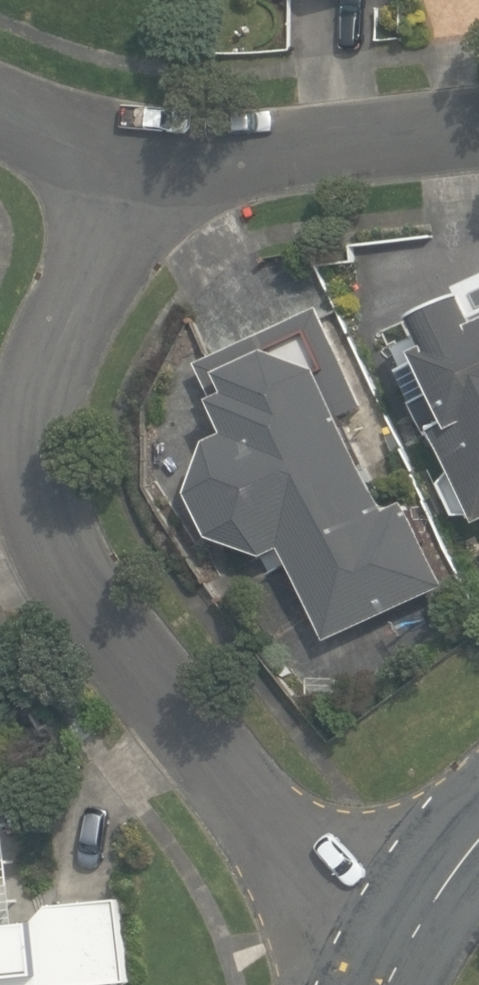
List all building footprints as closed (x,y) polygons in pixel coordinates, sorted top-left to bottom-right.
[(478,501),(478,305),(474,295),(428,317),(442,348),(432,352),(435,359),(410,370),(440,433),(446,431),(478,501)] [(288,545),(331,638),(447,585),(409,503),(392,511),(347,414),(366,405),(321,308),(203,363),(237,433),(218,441),(200,492),(219,534),(270,554),(288,545)] [(12,984),(69,984),(129,979),(121,899),(56,906),(41,924),(0,928),(0,977),(11,976),(12,984)]
